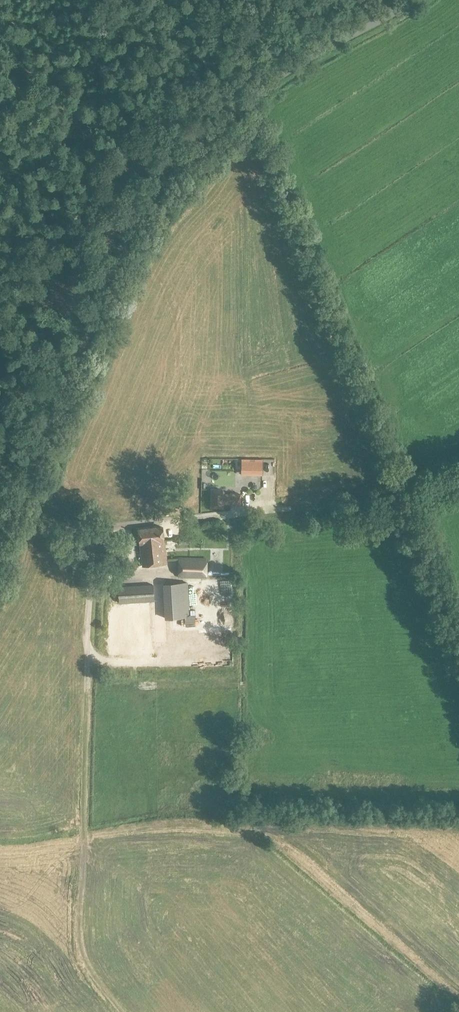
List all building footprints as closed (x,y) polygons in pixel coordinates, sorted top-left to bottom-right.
[(256,461),(242,461),(241,473),(256,473),(256,461)] [(224,489),(212,489),(212,508),(224,508),(224,505),(241,505),(241,494),(224,493),(224,489)] [(162,527),(151,528),(139,530),(143,566),(167,563),(162,527)] [(178,578),(206,578),(207,558),(179,557),(178,578)] [(176,563),(169,564),(170,571),(177,570),(176,563)] [(190,617),(188,582),(162,583),(165,619),(190,617)] [(154,601),(153,585),(119,587),(120,603),(154,601)] [(151,645),(151,633),(145,633),(145,625),(132,625),(133,645),(151,645)]
